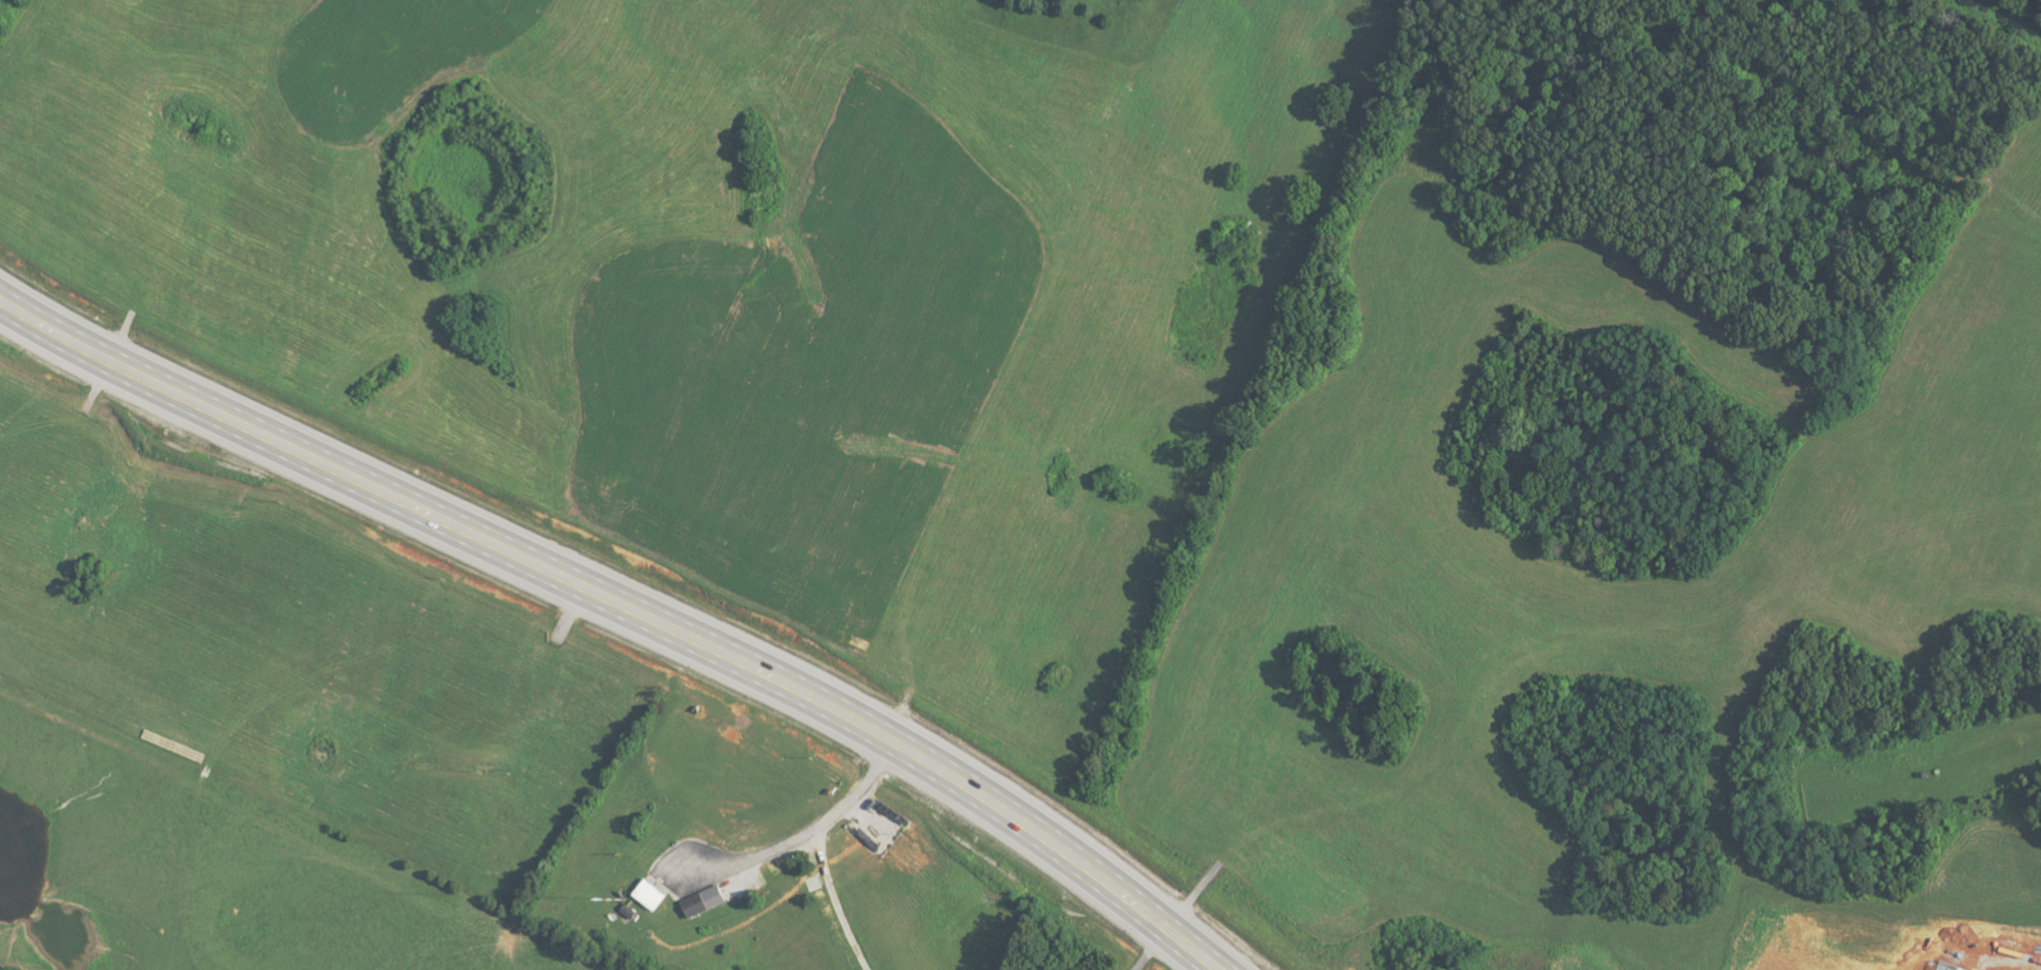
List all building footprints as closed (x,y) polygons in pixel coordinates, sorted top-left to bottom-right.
[(636,896),(658,913),(671,895),(649,879),(636,896)] [(723,884),(683,902),(691,920),(731,902),(723,884)] [(641,913),(628,905),(623,912),(636,921),(641,913)]
